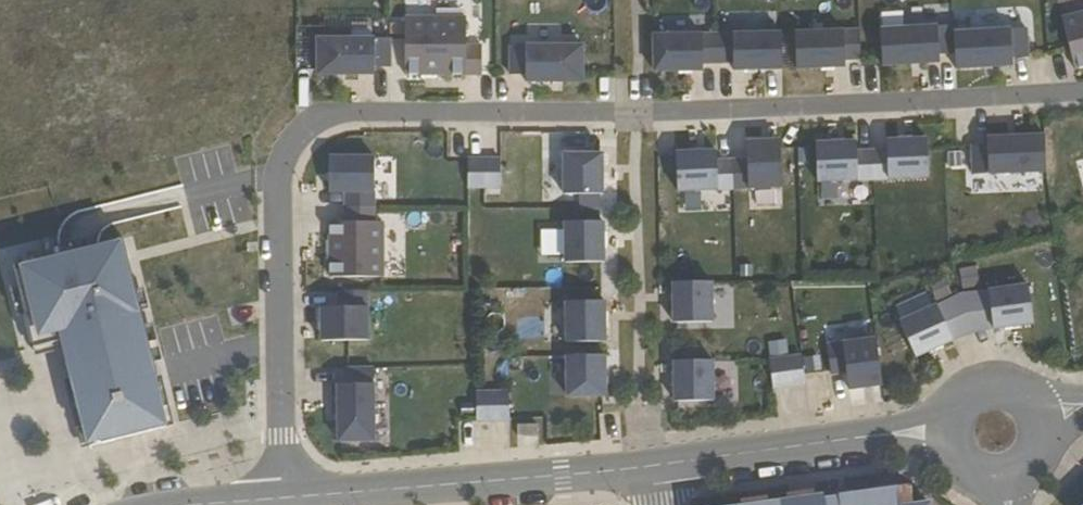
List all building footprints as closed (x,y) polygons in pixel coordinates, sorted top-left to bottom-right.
[(1062,18),(1075,70),(1082,68),(1082,13),(1062,18)] [(405,75),(476,75),(476,46),(460,46),(460,22),(405,22),(405,75)] [(733,65),(773,64),(772,25),(718,28),(719,57),(732,56),(733,65)] [(704,57),(719,57),(718,28),(663,30),(664,68),(704,67),(704,57)] [(1013,66),(1013,58),(1029,57),(1027,28),(954,32),(955,62),(956,70),(1013,66)] [(823,69),(823,60),(838,59),(837,30),(782,31),(783,70),(823,69)] [(940,62),(955,62),(954,32),(881,36),(883,73),(940,70),(940,62)] [(375,67),(391,67),(391,38),(318,38),(318,75),(375,75),(375,67)] [(526,82),(583,82),(583,45),(510,45),(510,75),(526,75),(526,82)] [(973,168),(1045,166),(1044,129),(1014,129),(1014,134),(1009,134),(1009,130),(988,130),(988,139),(972,139),(973,168)] [(928,178),(927,139),(887,141),(887,151),(872,151),(873,180),(928,178)] [(734,190),(783,188),(781,141),(747,142),(748,160),(732,161),(734,190)] [(818,182),(873,180),(872,151),(857,152),(857,142),(816,144),(818,182)] [(734,190),(732,161),(717,161),(717,152),(676,153),(677,192),(734,190)] [(603,195),(602,154),(563,155),(564,195),(603,195)] [(345,208),(374,208),(374,158),(328,158),(328,192),(345,192),(345,208)] [(468,159),(468,188),(500,188),(500,159),(468,159)] [(330,279),(384,278),(383,223),(374,223),(374,208),(345,208),(345,223),(330,223),(330,241),(334,241),(334,261),(330,261),(330,279)] [(605,262),(604,222),(565,222),(566,263),(605,262)] [(74,399),(78,398),(90,446),(167,427),(154,378),(158,377),(123,238),(12,266),(24,314),(51,307),(60,343),(96,334),(104,368),(68,376),(74,399)] [(976,266),(956,269),(959,288),(979,285),(976,266)] [(713,323),(712,282),(673,283),(674,323),(713,323)] [(989,291),(994,329),(1034,324),(1029,285),(989,291)] [(323,342),(369,341),(368,291),(339,292),(339,307),(322,308),(323,342)] [(972,331),(994,329),(989,291),(960,295),(972,330),(972,331)] [(953,341),(972,331),(972,330),(960,295),(937,306),(953,341)] [(606,342),(605,302),(566,302),(567,343),(606,342)] [(916,357),(953,341),(937,306),(900,322),(916,357)] [(60,343),(51,307),(24,314),(33,349),(60,343)] [(828,328),(829,343),(868,339),(867,324),(828,328)] [(96,334),(60,343),(68,376),(104,368),(96,334)] [(848,389),(882,385),(876,340),(828,346),(831,375),(846,373),(848,389)] [(607,397),(606,356),(567,357),(568,397),(607,397)] [(773,388),(806,384),(802,356),(770,360),(773,388)] [(675,402),(714,402),(714,361),(675,362),(675,402)] [(338,442),(376,441),(375,369),(346,369),(346,385),(338,385),(338,407),(342,407),(342,412),(338,412),(338,442)] [(477,392),(477,421),(509,421),(509,392),(477,392)] [(895,487),(835,496),(836,501),(822,503),(821,499),(780,504),(897,504),(895,487)]
